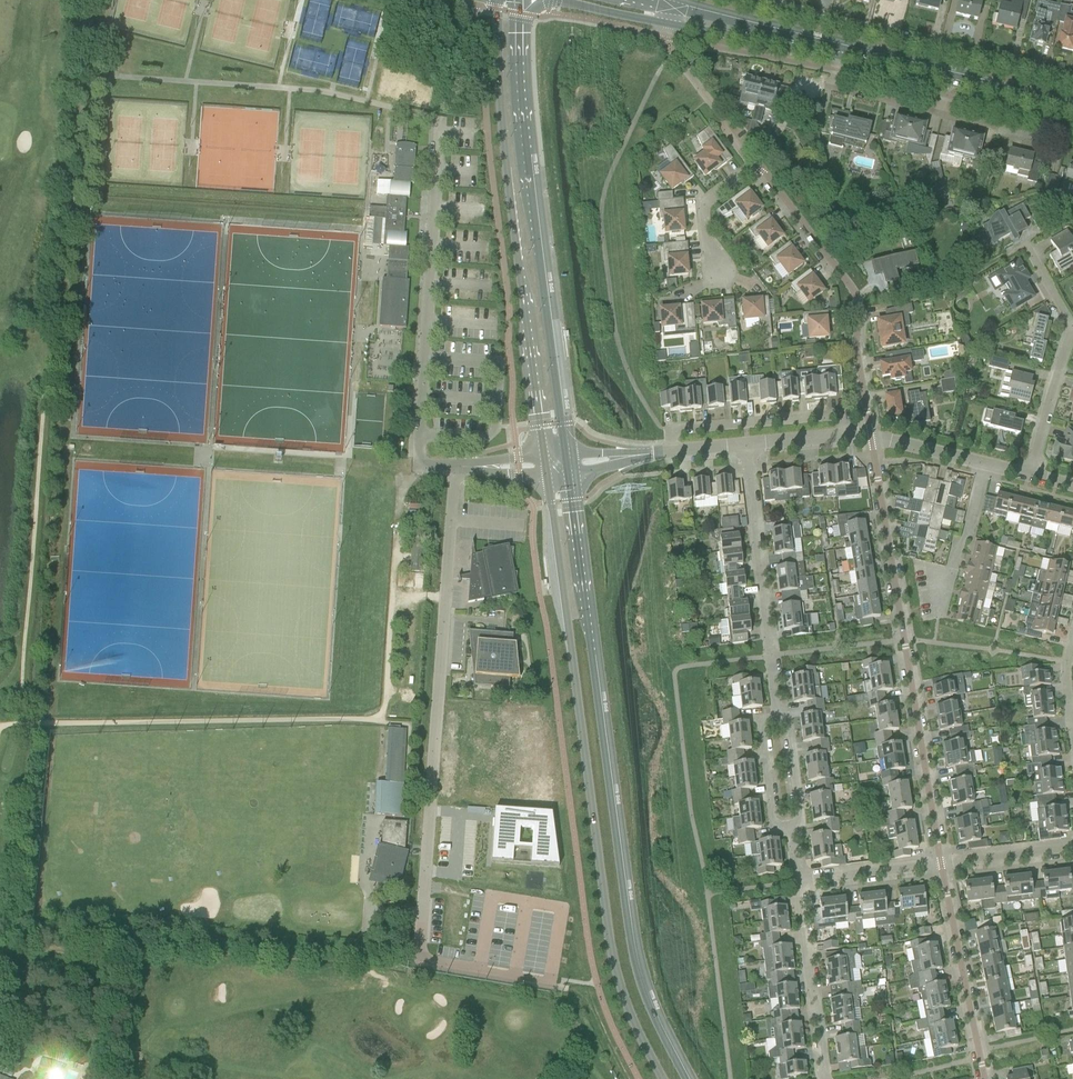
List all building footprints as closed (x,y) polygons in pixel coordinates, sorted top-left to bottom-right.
[(916,5),(937,10),(940,0),(917,0),(916,5)] [(971,0),(970,0),(959,0),(955,15),(977,20),(982,0),(971,0)] [(992,24),(996,25),(1015,29),(1018,20),(1020,9),(1027,11),(1029,0),(1012,0),(1010,8),(1000,5),(998,15),(994,14),(992,24)] [(1034,14),(1037,14),(1030,42),(1044,46),(1046,36),(1048,37),(1054,12),(1046,10),(1048,4),(1037,1),(1034,14)] [(1056,49),(1072,53),(1072,51),(1072,19),(1069,18),(1071,14),(1072,8),(1060,6),(1056,21),(1064,23),(1065,24),(1064,29),(1063,29),(1062,35),(1060,34),(1059,34),(1059,35),(1058,39),(1056,49)] [(758,101),(762,83),(746,79),(740,101),(729,98),(727,104),(743,108),(743,105),(755,108),(755,106),(756,107),(757,101),(758,101)] [(751,121),(748,134),(753,137),(760,149),(765,146),(768,151),(777,145),(767,128),(760,132),(756,125),(757,123),(760,124),(764,109),(774,112),(778,98),(787,100),(790,90),(776,86),(776,85),(769,84),(769,85),(762,83),(758,101),(757,101),(756,107),(755,106),(755,108),(751,121)] [(793,110),(791,118),(804,121),(806,114),(793,110)] [(748,134),(751,121),(735,118),(748,134)] [(884,131),(881,141),(896,145),(897,141),(905,142),(910,122),(899,119),(899,123),(895,122),(895,125),(888,123),(888,124),(886,130),(887,131),(887,132),(884,131)] [(833,126),(830,137),(828,146),(842,149),(844,141),(865,146),(870,126),(848,121),(847,124),(837,121),(836,127),(833,126)] [(905,142),(903,152),(903,155),(905,155),(905,156),(924,156),(925,159),(931,163),(933,151),(927,150),(925,149),(927,140),(929,133),(930,133),(929,132),(929,133),(923,131),(923,129),(920,128),(921,125),(910,122),(905,142)] [(708,128),(696,137),(704,154),(693,162),(705,177),(716,168),(718,170),(726,163),(724,160),(730,156),(708,128)] [(944,137),(940,156),(953,159),(954,154),(962,156),(967,136),(956,133),(955,136),(952,136),(951,139),(944,137)] [(967,136),(962,156),(970,158),(969,162),(981,165),(984,153),(978,152),(980,142),(977,142),(978,139),(967,136)] [(386,196),(385,208),(369,207),(369,213),(405,215),(406,198),(409,199),(410,184),(413,184),(416,147),(414,146),(413,145),(411,145),(408,144),(405,144),(403,144),(402,144),(400,144),(397,145),(395,145),(395,146),(396,145),(393,182),(390,181),(390,182),(377,181),(376,195),(386,196)] [(663,151),(669,163),(671,167),(660,175),(672,190),(683,182),(685,183),(693,177),(678,157),(670,146),(663,151)] [(1006,167),(1018,170),(1016,177),(1036,181),(1035,184),(1036,184),(1040,165),(1031,163),(1032,156),(1010,151),(1006,167)] [(945,180),(942,180),(940,169),(932,171),(935,191),(944,189),(945,180)] [(1053,193),(1057,177),(1048,175),(1044,191),(1053,193)] [(748,187),(716,211),(722,218),(738,210),(746,220),(751,217),(752,219),(758,214),(757,212),(761,209),(752,197),(754,196),(748,187)] [(658,202),(672,200),(671,193),(657,194),(658,202)] [(915,195),(906,199),(909,206),(918,202),(915,195)] [(683,199),(672,200),(658,202),(660,220),(664,220),(665,234),(671,233),(671,235),(679,234),(679,232),(684,232),(682,217),(685,217),(683,199)] [(1010,235),(1011,237),(1025,229),(1022,222),(1029,218),(1022,205),(1004,214),(1003,211),(1002,212),(1003,213),(999,215),(1000,216),(981,227),(988,239),(993,236),(997,242),(998,241),(1010,235)] [(405,215),(369,213),(368,218),(385,219),(384,232),(386,232),(385,246),(388,247),(386,279),(382,279),(379,327),(405,329),(409,281),(406,281),(409,248),(406,247),(407,233),(404,232),(405,215)] [(773,225),(775,224),(768,215),(748,230),(755,239),(759,237),(767,248),(782,237),(773,225)] [(962,224),(961,233),(969,234),(970,225),(962,224)] [(1072,266),(1072,258),(1070,253),(1072,251),(1072,242),(1067,231),(1050,241),(1056,251),(1049,256),(1059,274),(1072,266)] [(654,235),(646,236),(646,253),(655,252),(654,235)] [(689,260),(687,242),(662,245),(664,263),(668,263),(669,277),(688,275),(686,260),(689,260)] [(776,267),(780,265),(788,275),(803,264),(794,253),(796,251),(789,243),(769,258),(776,267)] [(878,261),(871,263),(874,277),(882,275),(887,295),(900,291),(895,272),(918,266),(914,252),(892,258),(891,255),(878,258),(878,261)] [(1018,263),(1005,271),(996,276),(1002,286),(1004,285),(1009,294),(1005,297),(1012,310),(1033,298),(1023,281),(1027,279),(1018,263)] [(816,279),(810,270),(790,285),(796,294),(800,292),(808,303),(823,292),(814,280),(816,279)] [(666,281),(667,291),(676,288),(676,280),(666,281)] [(771,336),(771,330),(768,297),(757,298),(757,301),(742,302),(743,307),(741,307),(741,315),(744,315),(744,321),(758,319),(763,337),(771,336)] [(733,301),(727,301),(716,302),(716,304),(701,306),(703,324),(717,323),(718,327),(727,326),(728,330),(736,329),(733,301)] [(692,304),(685,305),(674,306),(675,308),(660,310),(663,338),(695,334),(692,304)] [(882,348),(903,344),(900,323),(908,321),(907,314),(912,314),(910,305),(896,308),(898,319),(878,322),(882,348)] [(1031,314),(1048,318),(1049,314),(1045,306),(1031,314)] [(828,323),(827,312),(802,314),(803,325),(808,326),(809,339),(828,337),(826,323),(828,323)] [(1032,348),(1029,360),(1041,363),(1051,324),(1046,322),(1047,320),(1037,318),(1030,347),(1032,348)] [(965,334),(961,336),(964,348),(971,344),(965,334)] [(816,358),(815,349),(804,350),(804,359),(816,358)] [(886,363),(880,364),(881,368),(881,373),(882,377),(890,376),(891,380),(895,380),(895,381),(900,380),(900,379),(904,378),(903,374),(910,373),(909,363),(920,361),(923,357),(922,351),(910,353),(910,350),(895,352),(897,360),(888,361),(888,363),(886,363)] [(655,353),(656,362),(665,361),(665,352),(655,353)] [(1007,372),(1009,362),(990,358),(988,367),(1007,372)] [(840,367),(817,369),(818,376),(820,399),(826,399),(826,397),(836,396),(835,392),(842,391),(840,367)] [(946,372),(943,376),(943,381),(954,379),(962,378),(961,373),(957,374),(953,371),(946,372)] [(1011,385),(1008,399),(1029,404),(1031,393),(1029,392),(1030,385),(1032,377),(1011,372),(1011,373),(1008,384),(1011,385)] [(781,383),(774,383),(775,397),(782,397),(782,401),(791,400),(792,402),(798,402),(797,395),(796,382),(796,379),(793,379),(793,373),(780,374),(781,383)] [(820,399),(818,376),(808,377),(809,380),(803,381),(796,382),(797,395),(804,395),(804,399),(814,398),(814,400),(820,399)] [(750,377),(728,379),(728,385),(728,388),(730,402),(730,408),(737,407),(736,405),(746,405),(746,400),(752,399),(751,386),(750,380),(750,377)] [(943,381),(939,381),(942,394),(956,392),(964,390),(962,378),(954,379),(943,381)] [(705,380),(683,382),(683,389),(686,412),(692,412),(691,410),(701,409),(700,404),(707,404),(706,387),(705,380)] [(764,384),(751,386),(752,399),(759,399),(759,403),(769,402),(769,404),(776,404),(775,397),(774,383),(773,381),(763,381),(764,384)] [(730,402),(728,388),(722,388),(716,389),(716,386),(706,387),(707,404),(708,410),(714,409),(714,408),(723,407),(723,402),(730,402)] [(683,389),(674,390),(672,388),(669,389),(668,390),(659,391),(660,408),(669,407),(670,412),(679,411),(679,413),(686,412),(683,389)] [(889,417),(890,418),(924,426),(918,392),(906,394),(908,409),(900,407),(898,395),(885,397),(889,417)] [(985,410),(982,424),(989,425),(988,428),(1019,435),(1020,433),(1022,423),(1013,421),(1014,417),(985,410)] [(1069,429),(1066,442),(1058,440),(1055,455),(1055,454),(1062,456),(1061,460),(1072,462),(1072,430),(1069,429)] [(835,489),(833,466),(827,467),(827,469),(817,470),(818,474),(811,475),(813,497),(823,496),(825,492),(825,490),(835,489)] [(839,466),(833,466),(835,489),(844,489),(845,492),(856,491),(855,485),(857,485),(856,471),(849,471),(849,467),(839,468),(839,466)] [(933,506),(939,482),(930,480),(931,473),(932,469),(926,468),(923,478),(915,476),(912,489),(924,491),(921,502),(921,503),(933,506)] [(786,494),(784,471),(778,472),(778,473),(768,474),(769,479),(762,479),(763,493),(764,502),(774,501),(776,497),(776,495),(786,494)] [(809,498),(808,489),(807,475),(800,476),(799,471),(790,472),(790,471),(784,471),(786,494),(796,493),(801,498),(809,498)] [(948,484),(939,482),(933,506),(945,509),(945,508),(948,497),(959,500),(962,488),(955,486),(957,475),(951,474),(950,474),(950,477),(949,477),(948,484)] [(721,477),(714,478),(715,479),(715,484),(716,498),(717,501),(727,500),(727,505),(738,504),(737,496),(739,496),(738,482),(731,482),(731,478),(721,479),(721,477)] [(716,498),(715,484),(708,484),(708,480),(698,481),(698,479),(692,480),(694,503),(704,502),(704,499),(716,498)] [(678,502),(691,500),(690,486),(683,487),(682,483),(673,483),(673,482),(666,482),(669,505),(679,504),(678,502)] [(985,497),(981,512),(987,513),(986,513),(1005,518),(1006,514),(1011,495),(1002,493),(1001,496),(997,495),(996,499),(985,497)] [(1011,495),(1006,514),(1019,517),(1023,501),(1019,500),(1020,497),(1011,495)] [(921,503),(921,502),(901,498),(900,503),(908,506),(906,512),(918,515),(915,526),(927,529),(933,506),(921,503)] [(1019,517),(1017,525),(1030,528),(1032,520),(1037,502),(1028,499),(1027,502),(1023,501),(1019,517)] [(1037,502),(1032,520),(1030,528),(1043,531),(1045,523),(1049,507),(1045,506),(1046,504),(1037,502)] [(945,509),(933,506),(927,529),(939,532),(942,521),(954,523),(955,517),(963,519),(965,513),(945,508),(945,509)] [(1049,507),(1045,523),(1058,527),(1063,508),(1054,506),(1053,508),(1049,507)] [(1063,508),(1058,527),(1071,530),(1071,531),(1072,533),(1072,513),(1071,513),(1072,510),(1063,508)] [(862,522),(861,514),(836,516),(838,527),(840,538),(839,538),(848,537),(866,534),(864,522),(862,522)] [(778,530),(771,530),(773,543),(793,540),(800,539),(798,520),(777,523),(778,530)] [(904,523),(902,529),(914,532),(912,538),(916,539),(924,541),(921,553),(933,556),(937,541),(946,543),(948,534),(939,532),(927,529),(915,526),(904,523)] [(719,553),(742,550),(741,544),(739,544),(738,535),(734,535),(733,529),(719,530),(720,537),(720,543),(718,543),(719,553)] [(410,571),(423,572),(426,531),(413,530),(410,571)] [(848,537),(849,543),(844,544),(845,549),(850,549),(868,546),(866,534),(848,537)] [(1013,543),(1014,539),(1007,538),(1007,539),(1001,537),(999,545),(1012,548),(1013,543)] [(795,555),(793,540),(773,543),(774,555),(782,554),(783,561),(802,558),(802,554),(795,555)] [(972,556),(1001,563),(1002,559),(995,557),(997,548),(975,542),(972,556)] [(850,549),(845,549),(847,562),(852,561),(870,558),(868,546),(850,549)] [(487,552),(482,553),(475,555),(474,553),(471,554),(470,575),(466,576),(466,581),(469,581),(468,603),(484,600),(483,599),(496,596),(515,598),(517,573),(515,572),(515,569),(512,569),(514,548),(487,547),(487,552)] [(742,550),(719,553),(720,563),(723,562),(724,575),(738,573),(738,566),(742,566),(741,556),(743,556),(742,550)] [(1001,563),(972,556),(970,564),(968,563),(966,568),(990,574),(993,565),(1000,567),(1001,563)] [(802,558),(783,561),(783,567),(776,568),(777,581),(798,578),(796,564),(803,563),(802,558)] [(852,561),(847,562),(849,573),(854,572),(872,569),(870,558),(852,561)] [(1066,577),(1067,572),(1069,565),(1049,561),(1046,573),(1066,577)] [(990,574),(966,568),(965,573),(968,574),(966,582),(995,589),(996,585),(988,583),(990,574)] [(874,581),(872,569),(854,572),(856,584),(874,581)] [(1066,577),(1046,573),(1039,571),(1036,582),(1063,589),(1066,577)] [(722,575),(723,585),(719,586),(720,596),(727,595),(727,597),(741,596),(740,589),(745,588),(743,579),(745,579),(745,572),(738,573),(724,575),(722,575)] [(798,578),(777,581),(779,593),(786,592),(787,599),(807,596),(806,592),(805,577),(798,578)] [(1008,581),(1006,587),(1011,589),(1015,589),(1017,578),(1012,577),(1011,581),(1008,581)] [(856,584),(858,596),(853,597),(854,604),(853,604),(853,609),(878,605),(874,581),(856,584)] [(961,589),(960,594),(984,600),(986,591),(994,593),(995,589),(966,582),(964,589),(961,589)] [(1063,589),(1036,582),(1033,594),(1060,601),(1063,589)] [(984,600),(960,594),(959,599),(961,600),(959,608),(988,615),(989,611),(982,609),(984,600)] [(1032,594),(1030,606),(1057,612),(1058,609),(1059,609),(1060,605),(1059,604),(1060,601),(1033,594),(1032,594)] [(741,596),(727,597),(729,610),(726,610),(727,620),(750,617),(749,611),(747,611),(746,602),(742,602),(741,596)] [(807,596),(787,599),(788,605),(780,606),(782,619),(803,616),(801,602),(808,601),(807,596)] [(1006,600),(1004,612),(1012,614),(1015,602),(1006,600)] [(880,617),(878,605),(853,609),(855,620),(857,621),(859,620),(860,627),(873,625),(872,619),(880,617)] [(1030,606),(1027,617),(1054,624),(1056,618),(1057,618),(1058,614),(1057,613),(1057,612),(1030,606)] [(988,615),(959,608),(956,621),(984,628),(987,619),(988,615)] [(803,616),(782,619),(783,631),(791,630),(792,637),(812,634),(811,628),(809,615),(803,616)] [(750,617),(727,620),(719,621),(721,636),(729,636),(730,644),(747,642),(747,640),(746,633),(750,633),(749,623),(751,623),(750,617)] [(1054,624),(1027,617),(1026,617),(1024,625),(1025,627),(1025,630),(1016,628),(1015,634),(1039,640),(1041,633),(1051,636),(1054,624)] [(689,625),(680,626),(681,634),(690,633),(689,625)] [(516,644),(512,644),(513,634),(469,631),(474,686),(509,688),(510,679),(519,679),(516,644)] [(878,659),(862,662),(863,669),(868,668),(870,681),(890,678),(887,665),(879,666),(878,659)] [(1037,667),(1020,669),(1022,681),(1028,680),(1029,687),(1039,686),(1039,687),(1050,685),(1050,681),(1051,681),(1050,672),(1049,672),(1038,673),(1037,667)] [(799,676),(790,678),(792,691),(819,688),(818,674),(815,674),(814,668),(798,669),(799,676)] [(962,695),(961,687),(959,675),(942,678),(943,684),(933,686),(935,699),(946,697),(962,695)] [(740,697),(760,694),(758,682),(750,683),(749,676),(733,678),(734,685),(739,684),(740,697)] [(872,694),(867,694),(868,701),(884,699),(883,692),(892,691),(890,678),(870,681),(872,694)] [(1039,686),(1029,687),(1023,688),(1023,695),(1030,695),(1032,707),(1053,704),(1051,692),(1040,693),(1039,687),(1039,686)] [(819,688),(792,691),(793,703),(806,702),(807,709),(823,707),(822,700),(821,700),(819,688)] [(762,707),(760,694),(740,697),(742,710),(762,707)] [(962,695),(946,697),(947,704),(936,706),(938,718),(959,715),(957,703),(964,702),(962,695)] [(884,699),(868,701),(869,702),(869,703),(870,708),(874,708),(876,721),(896,717),(894,704),(885,706),(884,699)] [(1053,704),(1032,707),(1033,719),(1026,720),(1027,727),(1044,725),(1043,718),(1054,717),(1053,704)] [(808,716),(800,717),(801,730),(821,727),(820,714),(824,714),(823,707),(807,709),(808,716)] [(738,710),(722,712),(723,719),(738,717),(738,710)] [(961,727),(959,715),(938,718),(940,731),(951,729),(952,736),(969,733),(968,726),(961,727)] [(723,726),(720,727),(722,739),(730,738),(749,736),(748,723),(739,724),(738,717),(723,719),(723,726)] [(878,733),(874,734),(875,741),(891,738),(890,732),(898,730),(896,717),(876,721),(878,733)] [(1044,725),(1027,727),(1023,727),(1024,734),(1027,734),(1028,738),(1027,740),(1027,746),(1029,746),(1057,743),(1056,730),(1045,731),(1044,725)] [(821,727),(801,730),(803,743),(811,742),(812,748),(828,747),(827,739),(823,740),(821,727)] [(388,730),(385,783),(376,783),(375,814),(395,815),(396,787),(391,786),(391,784),(403,785),(406,731),(388,730)] [(1008,730),(999,731),(1000,738),(1009,737),(1008,730)] [(969,733),(952,736),(953,742),(942,744),(944,756),(973,752),(973,751),(965,753),(963,741),(970,740),(969,733)] [(731,751),(727,752),(727,759),(743,757),(742,750),(751,749),(749,736),(730,738),(731,751)] [(891,738),(875,741),(876,748),(881,747),(883,760),(902,757),(900,744),(892,745),(891,738)] [(1059,755),(1057,743),(1029,746),(1032,765),(1049,763),(1048,756),(1059,755)] [(813,755),(804,756),(806,769),(826,767),(824,754),(829,753),(828,747),(812,748),(813,755)] [(1000,748),(993,749),(993,753),(997,757),(1001,756),(1000,748)] [(975,764),(973,752),(944,756),(946,769),(957,767),(958,774),(975,771),(974,764),(975,764)] [(743,757),(727,759),(728,766),(733,765),(734,778),(754,776),(753,763),(744,764),(743,757)] [(885,773),(880,773),(881,780),(897,778),(896,771),(905,770),(902,757),(883,760),(885,773)] [(1049,763),(1032,765),(1027,766),(1028,776),(1034,775),(1035,783),(1034,784),(1041,783),(1062,781),(1060,768),(1049,770),(1049,763)] [(826,767),(806,769),(808,782),(816,781),(817,788),(833,786),(832,779),(828,780),(826,767)] [(975,771),(958,774),(959,780),(948,782),(950,794),(971,791),(969,779),(976,778),(975,771)] [(736,791),(731,791),(732,798),(748,797),(747,790),(756,789),(754,776),(734,778),(736,791)] [(897,778),(881,780),(883,787),(887,787),(889,799),(909,796),(907,783),(898,785),(897,778)] [(1062,781),(1041,783),(1042,796),(1035,797),(1036,803),(1053,801),(1052,795),(1063,793),(1062,781)] [(818,795),(809,796),(811,809),(831,806),(829,794),(834,793),(833,786),(817,788),(818,795)] [(1007,805),(1004,786),(997,787),(1000,806),(1007,805)] [(971,791),(950,794),(952,807),(961,805),(962,812),(981,809),(980,802),(975,803),(973,803),(971,791)] [(891,812),(887,813),(888,819),(904,817),(903,810),(911,809),(909,796),(889,799),(891,812)] [(748,797),(732,798),(733,806),(738,805),(739,818),(759,815),(758,802),(749,803),(748,797)] [(1036,803),(1037,810),(1036,810),(1038,823),(1066,819),(1065,807),(1054,808),(1053,801),(1036,803)] [(831,806),(811,809),(813,822),(821,821),(822,827),(838,825),(837,819),(832,819),(831,806)] [(962,812),(963,819),(955,820),(957,832),(978,829),(986,828),(984,815),(991,815),(990,808),(988,808),(981,809),(962,812)] [(495,810),(491,862),(559,867),(552,814),(495,810)] [(734,831),(731,832),(732,839),(737,838),(753,836),(752,829),(761,828),(759,815),(739,818),(732,819),(734,831)] [(889,827),(886,827),(888,840),(896,838),(915,835),(913,823),(905,824),(904,817),(888,819),(889,827)] [(1066,819),(1038,823),(1037,830),(1039,842),(1058,840),(1057,833),(1068,832),(1066,819)] [(381,854),(385,854),(379,875),(399,880),(405,855),(404,855),(407,823),(383,821),(381,854)] [(855,825),(853,829),(856,833),(861,833),(863,828),(860,824),(855,825)] [(823,835),(810,836),(811,849),(831,847),(830,834),(839,833),(838,825),(822,827),(823,835)] [(979,841),(978,829),(957,832),(958,845),(969,843),(971,850),(987,848),(986,840),(979,841)] [(898,851),(893,852),(894,859),(910,857),(909,850),(917,848),(915,835),(896,838),(898,851)] [(753,836),(737,838),(738,845),(749,844),(754,843),(753,836)] [(754,843),(749,844),(751,857),(760,856),(779,853),(778,840),(758,843),(754,843)] [(831,847),(811,849),(813,862),(821,861),(822,868),(838,866),(845,865),(844,858),(842,859),(840,846),(831,847)] [(761,868),(757,869),(757,876),(773,874),(773,867),(781,866),(779,853),(760,856),(761,868)] [(1068,871),(1056,872),(1058,892),(1071,891),(1068,871)] [(1043,882),(1037,883),(1039,899),(1045,898),(1045,894),(1058,892),(1056,872),(1042,874),(1043,882)] [(1029,875),(1016,877),(1019,902),(1039,899),(1037,883),(1030,884),(1029,875)] [(1019,902),(1016,877),(1003,879),(1004,887),(998,888),(1000,904),(1019,902)] [(990,880),(978,882),(980,902),(981,911),(994,909),(993,905),(1000,904),(998,888),(991,889),(990,880)] [(980,902),(978,882),(965,883),(967,903),(980,902)] [(923,888),(910,890),(913,910),(912,910),(913,915),(913,919),(914,918),(927,916),(927,914),(926,907),(925,908),(923,888)] [(899,903),(892,904),(894,918),(895,925),(894,925),(894,927),(904,925),(902,916),(913,915),(912,910),(913,910),(910,890),(897,891),(899,903)] [(880,891),(871,892),(874,915),(880,914),(880,916),(885,919),(887,919),(894,918),(892,904),(885,905),(884,893),(881,894),(880,891)] [(860,908),(853,909),(855,922),(856,935),(863,935),(862,925),(863,925),(865,921),(874,920),(873,915),(874,915),(871,892),(861,894),(861,896),(858,896),(860,908)] [(820,913),(813,914),(815,931),(824,929),(823,921),(834,919),(832,899),(830,900),(830,897),(820,899),(820,901),(819,901),(820,913)] [(845,898),(832,899),(834,919),(835,925),(847,923),(855,922),(853,909),(846,909),(845,898)] [(763,922),(788,919),(786,906),(774,908),(774,901),(760,903),(761,910),(763,922)] [(1072,918),(1072,910),(1060,912),(1061,919),(1072,918)] [(788,919),(763,922),(764,935),(759,935),(760,942),(778,940),(778,933),(789,932),(788,919)] [(975,923),(976,930),(992,927),(991,920),(975,923)] [(1072,934),(1072,921),(1060,923),(1061,936),(1072,934)] [(917,938),(930,935),(929,928),(915,931),(917,938)] [(977,933),(975,934),(977,947),(997,943),(1002,942),(1000,929),(993,930),(977,933)] [(1061,936),(1063,948),(1072,947),(1072,934),(1061,936)] [(778,940),(760,942),(759,942),(760,949),(761,949),(762,949),(764,962),(792,958),(791,945),(779,946),(778,940)] [(923,940),(910,943),(911,950),(914,962),(919,961),(939,957),(936,944),(929,946),(925,946),(923,940)] [(823,943),(824,951),(838,949),(837,942),(823,943)] [(1000,955),(997,943),(977,947),(980,959),(1000,955)] [(1063,948),(1065,961),(1072,960),(1072,947),(1063,948)] [(855,950),(850,951),(836,953),(836,959),(825,961),(827,974),(852,970),(855,970),(853,958),(856,955),(855,950)] [(1002,968),(1000,955),(980,959),(982,972),(1002,968)] [(891,956),(883,957),(884,964),(891,963),(891,956)] [(913,975),(908,979),(908,983),(931,979),(930,972),(933,971),(941,970),(939,957),(919,961),(914,962),(910,962),(913,975)] [(792,958),(764,962),(766,974),(765,974),(766,981),(769,980),(769,981),(783,979),(782,972),(794,971),(792,958)] [(1065,961),(1066,973),(1072,972),(1072,960),(1065,961)] [(1002,968),(982,972),(985,984),(1005,980),(1002,968)] [(852,970),(827,974),(828,986),(840,985),(841,992),(861,989),(860,982),(854,983),(852,970)] [(769,981),(770,984),(767,985),(769,1000),(777,999),(797,997),(795,984),(784,985),(783,979),(769,981)] [(931,979),(908,983),(910,991),(917,989),(918,994),(920,994),(922,1001),(947,996),(944,983),(936,984),(933,985),(931,979)] [(1007,992),(1005,980),(985,984),(988,996),(1007,992)] [(864,989),(861,989),(841,992),(841,998),(830,999),(831,1012),(851,1010),(859,1009),(858,1003),(856,1002),(859,996),(862,996),(864,993),(864,989)] [(1010,1005),(1007,992),(988,996),(990,1009),(1010,1005)] [(947,996),(922,1001),(925,1020),(939,1017),(938,1011),(941,1010),(949,1008),(947,996)] [(772,1013),(770,1013),(771,1020),(774,1020),(774,1019),(788,1018),(787,1011),(797,1010),(799,1010),(797,997),(777,999),(778,1006),(775,1006),(772,1010),(772,1013)] [(1010,1005),(990,1009),(993,1021),(1012,1017),(1010,1005)] [(851,1010),(831,1012),(833,1025),(844,1024),(845,1030),(859,1029),(858,1022),(853,1022),(851,1010)] [(750,1015),(743,1016),(744,1023),(751,1022),(750,1015)] [(920,1021),(915,1022),(917,1031),(924,1029),(927,1029),(928,1032),(929,1040),(954,1034),(952,1022),(944,1023),(941,1024),(939,1017),(925,1020),(920,1021)] [(1015,1030),(1012,1017),(993,1021),(995,1034),(1004,1032),(1005,1039),(1021,1036),(1019,1029),(1015,1030)] [(771,1020),(768,1021),(768,1026),(776,1031),(777,1039),(802,1036),(800,1023),(798,1023),(789,1024),(788,1018),(774,1019),(774,1020),(771,1020)] [(859,1029),(845,1030),(846,1037),(835,1038),(836,1051),(856,1049),(855,1036),(860,1036),(859,1029)] [(954,1034),(929,1040),(933,1059),(947,1056),(946,1049),(957,1047),(954,1034)] [(775,1047),(768,1053),(769,1060),(773,1059),(779,1058),(793,1057),(792,1050),(804,1049),(802,1036),(777,1039),(774,1039),(775,1047)] [(856,1049),(836,1051),(838,1064),(849,1063),(850,1069),(870,1067),(870,1062),(868,1060),(866,1060),(865,1048),(856,1049)] [(778,1067),(780,1078),(788,1078),(788,1077),(807,1075),(805,1062),(794,1063),(793,1057),(779,1058),(780,1065),(781,1065),(781,1067),(778,1067)] [(36,1075),(49,1078),(50,1078),(55,1063),(42,1059),(36,1075)] [(1005,1078),(1006,1078),(1027,1078),(1033,1077),(1031,1066),(1011,1071),(1012,1077),(1005,1078)] [(4,1068),(2,1074),(12,1077),(14,1072),(4,1068)]
